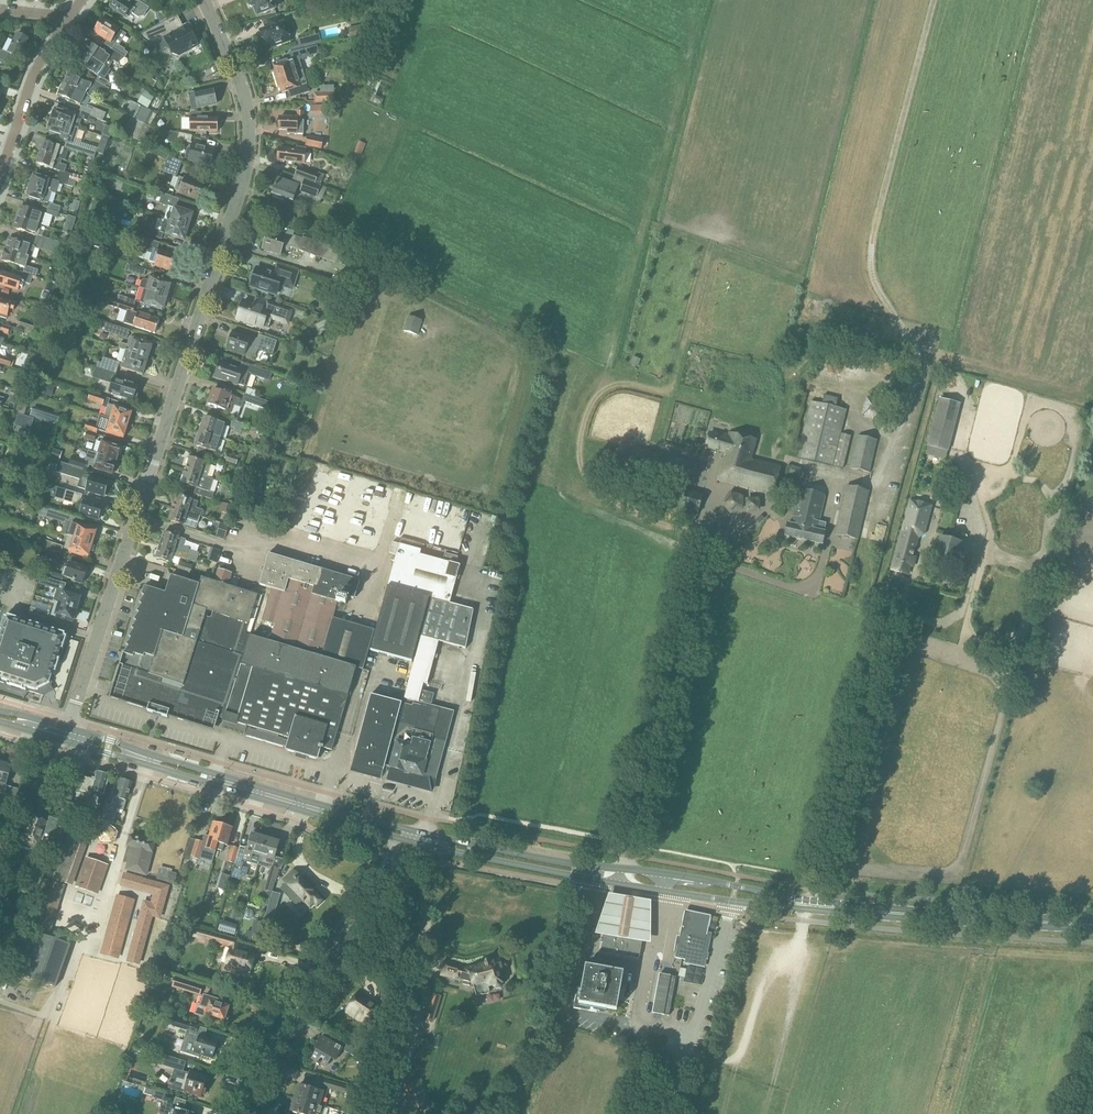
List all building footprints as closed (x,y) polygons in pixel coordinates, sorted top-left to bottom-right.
[(125,0),(115,0),(115,1),(113,0),(109,5),(111,6),(110,8),(125,18),(129,12),(138,18),(143,17),(149,8),(140,2),(136,8),(125,0)] [(251,1),(250,2),(249,2),(249,3),(249,4),(249,5),(250,6),(251,6),(252,6),(253,6),(255,13),(262,10),(263,13),(274,9),(271,0),(250,0),(251,1)] [(160,12),(157,13),(159,22),(166,19),(160,12)] [(269,28),(259,31),(262,38),(264,37),(268,48),(275,45),(277,46),(281,44),(282,43),(290,40),(284,23),(282,23),(279,16),(267,21),(269,28)] [(154,44),(164,38),(173,53),(180,55),(193,48),(191,45),(197,42),(196,40),(198,39),(193,31),(191,32),(187,24),(179,29),(173,17),(141,35),(154,44)] [(118,39),(121,35),(123,36),(125,33),(123,32),(119,29),(103,19),(102,21),(100,19),(97,25),(99,26),(95,32),(106,38),(103,43),(104,45),(122,55),(124,56),(126,57),(128,53),(124,51),(125,49),(111,41),(114,37),(118,39)] [(366,36),(365,25),(348,28),(350,39),(366,36)] [(3,50),(0,56),(0,60),(11,65),(15,57),(17,58),(21,51),(21,52),(29,39),(18,33),(14,42),(9,39),(3,50)] [(298,47),(289,49),(290,54),(306,49),(306,48),(306,47),(315,45),(322,44),(320,34),(296,40),(298,47)] [(118,64),(124,56),(122,55),(104,45),(101,50),(88,42),(86,44),(84,44),(82,48),(83,49),(81,52),(82,52),(108,68),(109,68),(113,61),(118,64)] [(108,68),(82,52),(81,54),(79,54),(77,58),(77,59),(76,62),(99,77),(97,81),(106,86),(108,82),(104,79),(110,70),(111,70),(109,68),(108,68)] [(297,58),(291,60),(273,65),(275,72),(273,72),(276,79),(302,71),(298,58),(297,58)] [(309,92),(302,71),(276,79),(278,87),(280,86),(282,93),(288,91),(291,98),(309,92)] [(65,82),(64,84),(86,95),(90,97),(94,91),(96,89),(98,88),(108,91),(109,89),(106,86),(97,81),(94,80),(90,78),(88,80),(85,79),(84,81),(70,74),(68,76),(67,77),(65,81),(65,82)] [(86,95),(64,84),(63,86),(62,87),(60,91),(60,92),(59,95),(81,105),(86,95)] [(212,89),(195,93),(195,92),(188,94),(192,111),(199,109),(198,108),(215,104),(212,89)] [(138,104),(142,106),(149,109),(155,96),(144,91),(138,104)] [(314,92),(315,103),(334,103),(334,92),(314,92)] [(134,103),(130,113),(127,112),(126,114),(135,119),(141,107),(134,103)] [(82,106),(80,111),(90,116),(103,121),(106,113),(88,106),(87,108),(82,106)] [(149,109),(142,106),(136,119),(151,126),(157,113),(149,109)] [(54,109),(51,120),(79,129),(78,129),(82,119),(88,121),(90,116),(80,111),(78,117),(54,109)] [(303,120),(303,111),(297,111),(297,118),(279,117),(279,130),(286,130),(286,134),(296,135),(296,134),(303,134),(304,120),(303,120)] [(190,131),(216,132),(216,130),(218,129),(218,125),(216,124),(217,118),(210,118),(210,113),(190,113),(190,131)] [(151,126),(136,119),(135,120),(132,118),(124,134),(143,143),(151,126)] [(51,120),(47,131),(58,134),(56,140),(66,143),(73,146),(79,129),(51,120)] [(113,129),(106,126),(103,135),(110,138),(113,129)] [(178,140),(180,134),(177,133),(170,132),(168,142),(177,144),(178,140)] [(191,143),(193,136),(180,133),(180,134),(178,140),(191,143)] [(324,139),(308,136),(305,146),(322,149),(324,139)] [(102,137),(96,153),(103,155),(109,140),(102,137)] [(66,143),(64,148),(44,142),(40,152),(62,160),(64,154),(67,155),(69,150),(94,158),(95,153),(73,146),(66,143)] [(206,147),(207,146),(193,143),(190,161),(211,165),(215,149),(206,147)] [(278,157),(277,160),(303,164),(305,149),(296,148),(296,151),(279,148),(278,151),(277,152),(277,156),(278,157)] [(62,160),(40,152),(37,164),(60,171),(59,176),(75,181),(85,185),(87,179),(71,174),(65,172),(67,166),(61,164),(62,160)] [(167,161),(163,171),(177,176),(183,162),(169,156),(167,161)] [(294,176),(304,180),(321,186),(325,175),(319,173),(318,174),(298,167),(295,176),(294,176)] [(34,174),(30,185),(51,192),(55,194),(59,183),(73,187),(75,181),(59,176),(57,182),(34,174)] [(176,193),(199,201),(204,185),(181,177),(176,193)] [(277,178),(272,194),(293,201),(298,185),(277,178)] [(304,180),(302,186),(300,192),(317,198),(321,186),(304,180)] [(51,192),(30,185),(26,196),(48,203),(51,192)] [(192,213),(177,208),(180,199),(162,193),(159,204),(169,207),(165,218),(188,226),(192,213)] [(52,204),(50,210),(60,213),(62,207),(52,204)] [(18,215),(18,217),(41,225),(50,228),(54,217),(58,218),(60,213),(50,210),(48,215),(44,213),(21,206),(21,208),(19,209),(18,213),(18,215)] [(77,218),(68,216),(67,221),(75,224),(77,218)] [(35,241),(66,251),(68,245),(38,235),(41,225),(18,217),(17,219),(15,220),(14,224),(15,226),(14,228),(34,235),(37,236),(35,241)] [(188,226),(165,218),(161,232),(167,234),(184,239),(188,226)] [(328,227),(320,223),(317,230),(325,234),(328,227)] [(144,234),(162,240),(164,233),(146,227),(144,234)] [(262,247),(262,248),(279,254),(281,247),(288,250),(289,250),(289,247),(335,263),(339,251),(329,246),(321,243),(303,237),(302,238),(302,239),(293,236),(293,235),(294,232),(293,231),(287,230),(285,237),(284,237),(268,231),(262,247)] [(160,250),(160,251),(158,250),(160,243),(142,238),(138,250),(152,254),(149,261),(175,269),(179,256),(160,250)] [(6,247),(7,248),(6,249),(29,256),(32,258),(35,248),(37,248),(64,257),(66,251),(35,241),(34,246),(10,239),(9,242),(8,242),(6,247)] [(23,273),(35,276),(35,277),(37,270),(25,266),(29,256),(6,249),(5,249),(4,252),(3,253),(2,256),(3,258),(2,261),(25,268),(23,273)] [(61,280),(69,282),(76,260),(68,257),(61,280)] [(127,264),(125,271),(144,277),(146,270),(127,264)] [(250,279),(250,280),(252,281),(251,284),(250,286),(258,288),(258,289),(257,291),(268,294),(268,292),(277,295),(278,293),(280,287),(283,288),(286,278),(297,281),(300,271),(297,270),(280,265),(278,272),(274,271),(274,272),(273,272),(256,267),(255,272),(254,272),(252,272),(250,279)] [(35,276),(23,273),(13,270),(12,275),(0,272),(0,285),(17,290),(20,281),(32,285),(35,276)] [(142,281),(140,286),(167,295),(171,282),(153,276),(153,277),(150,276),(148,280),(144,279),(142,281)] [(69,291),(59,282),(55,286),(65,295),(69,291)] [(167,295),(140,286),(140,288),(144,289),(140,303),(144,304),(145,303),(162,308),(167,295)] [(119,295),(118,299),(124,301),(124,302),(133,305),(133,304),(135,305),(136,301),(119,295)] [(8,315),(10,308),(14,310),(15,304),(0,299),(0,312),(0,314),(0,317),(6,319),(8,315)] [(124,301),(118,299),(117,301),(111,299),(109,306),(127,311),(123,323),(133,326),(133,325),(155,332),(159,319),(136,312),(136,313),(134,312),(135,307),(134,307),(135,305),(133,304),(133,305),(124,302),(124,301)] [(236,310),(235,314),(236,316),(238,316),(237,319),(246,323),(247,325),(253,327),(256,326),(263,328),(263,326),(268,328),(269,327),(271,320),(286,326),(288,320),(292,308),(267,300),(265,307),(243,300),(240,309),(238,309),(236,310)] [(408,316),(404,330),(418,335),(423,320),(408,316)] [(327,319),(318,323),(321,330),(330,326),(327,319)] [(37,335),(39,329),(19,322),(17,328),(37,335)] [(127,339),(129,330),(107,323),(104,332),(127,339)] [(11,327),(3,324),(0,331),(8,334),(9,334),(11,335),(13,328),(11,327)] [(250,338),(232,332),(227,347),(245,353),(254,356),(257,348),(272,353),(276,341),(261,336),(259,341),(250,338)] [(130,337),(127,344),(121,342),(119,347),(126,349),(147,356),(151,343),(130,337)] [(3,343),(0,343),(0,348),(10,351),(12,346),(3,343)] [(147,356),(126,349),(120,366),(142,373),(147,356)] [(12,361),(12,360),(0,356),(0,364),(10,367),(12,368),(14,362),(12,361)] [(641,360),(633,356),(630,364),(638,367),(641,360)] [(97,360),(96,366),(101,368),(100,369),(115,374),(119,362),(103,357),(101,362),(97,360)] [(222,362),(221,367),(218,366),(214,377),(237,385),(238,384),(244,386),(248,373),(267,380),(270,371),(241,361),(238,369),(232,367),(232,365),(222,362)] [(101,368),(96,366),(92,377),(111,383),(109,391),(116,393),(123,396),(122,398),(131,401),(132,398),(134,399),(134,397),(136,398),(138,392),(136,392),(138,385),(120,380),(114,378),(115,374),(100,369),(101,368)] [(50,397),(53,386),(39,382),(36,392),(50,397)] [(242,408),(244,402),(242,401),(243,400),(237,398),(237,397),(230,395),(213,389),(207,405),(232,413),(235,405),(242,408)] [(108,398),(98,395),(90,393),(88,400),(103,405),(102,407),(107,408),(104,416),(106,417),(127,423),(131,410),(114,405),(114,404),(109,402),(110,399),(107,398),(108,398)] [(266,409),(269,402),(245,394),(243,400),(242,401),(244,402),(266,409)] [(811,402),(798,459),(842,469),(851,436),(840,434),(846,410),(836,408),(838,399),(824,395),(822,405),(811,402)] [(940,399),(933,423),(944,426),(953,428),(960,404),(940,399)] [(32,418),(18,414),(15,425),(29,429),(32,418)] [(97,426),(99,426),(98,430),(107,433),(107,431),(123,436),(127,423),(106,417),(104,416),(100,415),(97,426)] [(200,431),(221,438),(225,424),(219,422),(204,417),(200,431)] [(245,432),(247,425),(233,420),(231,427),(235,428),(234,432),(240,434),(242,430),(245,432)] [(97,434),(99,426),(87,422),(85,430),(97,434)] [(96,434),(87,431),(85,439),(94,442),(96,434)] [(221,438),(200,431),(195,445),(199,447),(197,452),(205,454),(206,449),(210,450),(216,452),(221,438)] [(725,452),(719,476),(719,477),(719,479),(721,481),(772,494),(774,492),(780,468),(779,465),(751,458),(755,441),(722,433),(722,435),(709,432),(706,447),(725,452)] [(859,436),(851,468),(869,472),(877,440),(859,436)] [(97,441),(94,452),(116,459),(120,446),(102,441),(102,442),(97,441)] [(61,452),(51,448),(48,458),(58,461),(61,452)] [(628,467),(692,485),(696,469),(694,465),(633,448),(628,467)] [(94,452),(88,451),(85,460),(72,456),(69,465),(84,469),(87,470),(88,464),(112,472),(116,459),(94,452)] [(225,461),(237,465),(239,457),(227,453),(225,461)] [(5,457),(2,467),(16,471),(26,474),(29,464),(19,461),(5,457)] [(211,464),(205,462),(191,458),(187,471),(201,475),(207,478),(211,464)] [(84,469),(69,465),(59,462),(57,469),(64,471),(63,475),(80,480),(78,486),(103,495),(107,482),(83,474),(84,469)] [(790,476),(804,479),(806,473),(807,469),(798,467),(799,464),(795,463),(794,466),(793,466),(792,470),(790,476)] [(212,500),(214,494),(210,492),(214,480),(207,478),(201,475),(187,471),(182,483),(196,488),(194,494),(212,500)] [(286,473),(283,481),(291,483),(293,475),(286,473)] [(217,475),(215,480),(225,483),(226,478),(217,475)] [(40,482),(38,490),(52,494),(54,487),(40,482)] [(846,485),(834,533),(857,538),(868,491),(846,485)] [(288,502),(294,504),(298,491),(292,489),(288,502)] [(682,507),(680,512),(697,517),(703,496),(680,489),(676,505),(682,507)] [(64,500),(64,501),(81,506),(82,506),(80,512),(97,518),(98,517),(100,517),(101,513),(100,512),(102,506),(84,500),(82,499),(83,495),(82,495),(67,490),(64,500)] [(788,523),(785,535),(821,544),(824,530),(818,528),(820,520),(819,520),(825,497),(823,495),(802,490),(800,492),(792,524),(788,523)] [(198,503),(192,501),(177,496),(173,508),(200,517),(201,517),(203,510),(196,509),(198,503)] [(253,507),(269,512),(272,501),(257,496),(253,507)] [(924,533),(931,505),(910,499),(892,570),(908,574),(910,565),(913,566),(915,557),(913,556),(918,537),(924,533)] [(233,516),(235,507),(221,503),(219,512),(233,516)] [(200,517),(173,508),(169,521),(184,526),(186,521),(187,521),(187,520),(198,523),(200,517)] [(94,532),(77,527),(76,527),(79,518),(49,509),(46,518),(65,524),(62,534),(73,537),(91,543),(94,532)] [(229,526),(220,523),(216,536),(225,539),(229,526)] [(164,533),(160,545),(186,554),(188,549),(182,547),(185,539),(164,533)] [(91,543),(73,537),(69,551),(86,556),(91,543)] [(941,537),(938,548),(932,547),(930,555),(936,556),(935,561),(955,566),(961,542),(941,537)] [(39,547),(58,553),(58,552),(61,553),(64,546),(42,539),(39,547)] [(429,598),(449,603),(455,579),(459,566),(448,563),(447,563),(419,556),(420,551),(412,549),(414,543),(400,539),(399,544),(392,542),(389,553),(396,554),(388,586),(430,597),(429,598)] [(160,545),(159,549),(156,550),(154,555),(156,558),(171,563),(173,556),(186,560),(188,554),(186,554),(160,545)] [(58,553),(39,547),(39,548),(40,548),(37,554),(59,561),(61,555),(58,554),(58,553)] [(319,656),(356,668),(363,670),(375,631),(331,618),(336,602),(345,604),(347,597),(354,599),(359,581),(268,553),(259,584),(271,588),(261,619),(274,623),(270,637),(320,652),(319,656)] [(445,553),(443,560),(457,563),(458,557),(445,553)] [(87,577),(85,574),(87,569),(68,562),(63,577),(82,583),(83,582),(86,581),(87,577)] [(193,566),(180,562),(177,570),(190,575),(193,566)] [(215,582),(228,586),(231,573),(219,569),(215,582)] [(123,653),(123,654),(114,684),(117,685),(113,696),(148,707),(149,704),(169,710),(168,713),(211,727),(214,716),(224,719),(225,714),(250,636),(249,635),(244,633),(255,599),(255,597),(255,596),(254,594),(253,594),(228,586),(215,582),(201,578),(199,584),(170,575),(165,592),(144,586),(141,594),(143,595),(138,603),(141,605),(136,611),(138,613),(133,620),(136,621),(131,628),(133,630),(128,636),(130,638),(126,645),(128,647),(123,653)] [(388,586),(371,652),(413,662),(419,637),(419,636),(429,598),(430,597),(388,586)] [(63,590),(59,603),(77,608),(79,600),(78,599),(79,596),(68,592),(68,591),(63,590)] [(427,684),(439,642),(464,648),(473,609),(449,603),(429,598),(419,636),(419,637),(421,637),(404,703),(411,705),(411,702),(419,704),(420,701),(432,704),(434,694),(422,690),(424,683),(427,684)] [(77,608),(59,603),(55,616),(60,618),(61,617),(71,620),(72,617),(74,617),(77,608)] [(48,620),(50,613),(31,607),(29,614),(37,616),(36,617),(48,620)] [(4,613),(0,626),(0,681),(34,692),(32,697),(38,699),(39,693),(59,700),(78,641),(69,638),(63,654),(60,653),(66,634),(4,613)] [(250,636),(225,714),(237,718),(236,722),(284,736),(289,738),(285,750),(317,760),(320,748),(322,749),(323,748),(331,751),(356,668),(319,656),(319,657),(250,636)] [(371,696),(351,769),(381,777),(392,737),(395,737),(394,743),(396,744),(386,779),(430,792),(431,792),(430,783),(434,782),(435,782),(435,781),(453,714),(454,711),(422,703),(421,706),(413,704),(412,706),(405,704),(404,705),(399,725),(396,724),(402,705),(371,696)] [(6,786),(12,766),(6,764),(7,761),(0,759),(0,785),(6,786)] [(84,776),(79,793),(89,796),(91,790),(103,794),(109,775),(96,771),(94,779),(84,776)] [(111,805),(107,804),(106,804),(102,820),(112,823),(116,809),(123,811),(131,782),(119,778),(111,805)] [(11,786),(4,807),(9,809),(13,810),(19,789),(11,786)] [(73,794),(66,792),(64,801),(65,801),(71,803),(73,794)] [(106,804),(107,804),(108,799),(100,797),(97,805),(100,806),(99,810),(96,809),(93,818),(102,820),(106,804)] [(62,811),(71,814),(73,804),(64,802),(62,811)] [(47,823),(31,818),(24,841),(23,841),(22,842),(24,843),(23,846),(30,849),(36,851),(38,845),(41,846),(45,834),(56,837),(56,840),(61,841),(65,828),(56,825),(58,820),(49,817),(47,823)] [(196,842),(191,859),(199,861),(202,850),(209,852),(210,848),(217,850),(223,826),(214,823),(209,840),(203,838),(202,844),(196,842)] [(112,842),(115,833),(107,825),(98,831),(101,842),(112,842)] [(88,832),(73,826),(54,878),(70,884),(88,832)] [(223,826),(217,850),(223,852),(225,845),(229,846),(234,829),(223,826)] [(235,864),(234,866),(232,872),(240,874),(245,859),(250,860),(252,853),(260,856),(266,836),(257,833),(254,835),(252,835),(247,849),(246,848),(243,859),(237,857),(235,864)] [(154,843),(130,836),(127,845),(132,847),(125,869),(145,875),(145,874),(146,871),(154,843)] [(266,836),(260,856),(267,858),(265,862),(272,864),(279,843),(277,842),(275,838),(266,836)] [(189,838),(182,859),(187,860),(190,860),(196,840),(189,838)] [(235,864),(237,857),(239,849),(232,847),(227,861),(235,864)] [(87,858),(77,887),(95,893),(106,864),(87,858)] [(280,869),(272,866),(264,890),(272,893),(276,882),(280,869)] [(158,869),(156,876),(168,880),(167,882),(173,884),(176,874),(158,869)] [(284,880),(287,883),(281,889),(297,905),(303,899),(310,907),(314,903),(317,906),(323,900),(309,886),(311,883),(307,878),(304,881),(294,871),(284,880)] [(122,885),(122,884),(139,889),(139,890),(140,890),(140,889),(161,895),(163,886),(143,881),(143,880),(142,880),(125,876),(125,875),(124,875),(121,885),(122,885)] [(48,935),(47,934),(63,885),(52,882),(52,883),(53,883),(38,931),(37,931),(37,932),(48,935)] [(133,900),(118,895),(101,953),(117,957),(133,900)] [(609,895),(596,936),(652,945),(652,902),(609,895)] [(143,904),(144,904),(128,960),(127,960),(127,961),(138,964),(138,963),(151,915),(158,917),(157,917),(158,918),(161,908),(144,903),(143,904)] [(710,919),(685,913),(679,942),(676,942),(674,950),(677,951),(675,958),(687,960),(687,962),(703,965),(708,940),(706,940),(710,919)] [(178,921),(172,930),(180,936),(187,928),(178,921)] [(234,940),(208,933),(208,931),(197,928),(194,938),(206,941),(206,940),(233,947),(234,940)] [(259,935),(247,931),(244,940),(256,944),(259,935)] [(604,933),(601,950),(601,951),(602,952),(603,953),(637,959),(638,958),(639,958),(639,957),(640,956),(643,939),(641,939),(641,940),(605,934),(606,933),(604,933)] [(295,944),(303,954),(306,942),(295,944)] [(248,976),(254,956),(237,951),(238,950),(230,948),(226,964),(232,966),(231,972),(248,976)] [(502,984),(499,971),(506,970),(507,969),(508,968),(508,967),(508,966),(508,965),(508,964),(507,963),(506,963),(505,963),(505,962),(504,963),(503,958),(495,960),(494,957),(486,959),(487,962),(486,962),(486,964),(470,968),(446,962),(442,975),(464,981),(464,984),(469,985),(471,983),(473,983),(476,996),(482,995),(489,994),(490,991),(489,987),(494,986),(494,987),(496,989),(501,988),(502,985),(501,984),(502,984)] [(23,976),(52,986),(55,988),(60,973),(57,972),(29,961),(23,976)] [(576,995),(573,1008),(588,1011),(589,1005),(616,1010),(623,973),(586,966),(580,996),(576,995)] [(379,987),(392,977),(387,971),(374,981),(379,987)] [(653,1013),(669,1016),(676,977),(660,974),(653,1013)] [(180,978),(177,989),(199,996),(201,989),(202,985),(180,978)] [(424,1019),(433,1022),(440,996),(431,994),(424,1019)] [(384,1011),(378,1007),(367,1000),(365,1003),(355,996),(349,1005),(350,1005),(346,1012),(365,1025),(372,1015),(374,1017),(373,1018),(377,1021),(384,1011)] [(224,1018),(227,1016),(228,1012),(227,1009),(227,1007),(222,1005),(222,1003),(204,997),(201,1005),(197,1004),(194,1014),(205,1017),(206,1014),(223,1020),(224,1018)] [(181,1022),(179,1027),(183,1028),(183,1029),(187,1030),(187,1031),(190,1032),(196,1033),(198,1027),(189,1024),(181,1022)] [(190,1032),(184,1053),(189,1055),(199,1058),(201,1053),(212,1057),(213,1056),(215,1056),(217,1050),(215,1049),(217,1043),(205,1039),(207,1030),(198,1027),(196,1033),(190,1032)] [(342,1048),(322,1036),(314,1049),(316,1050),(311,1059),(317,1063),(316,1064),(318,1066),(320,1063),(326,1066),(331,1058),(335,1061),(342,1048)] [(363,1063),(368,1055),(348,1043),(343,1050),(363,1063)] [(165,1055),(162,1065),(174,1069),(183,1072),(184,1071),(186,1062),(165,1055)] [(174,1069),(168,1087),(200,1097),(201,1093),(204,1094),(207,1085),(204,1084),(206,1078),(189,1073),(184,1071),(183,1072),(174,1069)] [(322,1091),(300,1085),(296,1098),(318,1105),(320,1097),(325,1098),(328,1088),(351,1095),(353,1088),(325,1080),(322,1091)] [(404,1085),(412,1113),(428,1109),(420,1080),(404,1085)] [(153,1090),(145,1088),(143,1094),(152,1096),(151,1097),(164,1101),(160,1113),(161,1113),(196,1113),(172,1106),(174,1097),(165,1094),(153,1090)] [(292,1112),(298,1113),(322,1113),(324,1107),(318,1105),(296,1098),(292,1112)]
